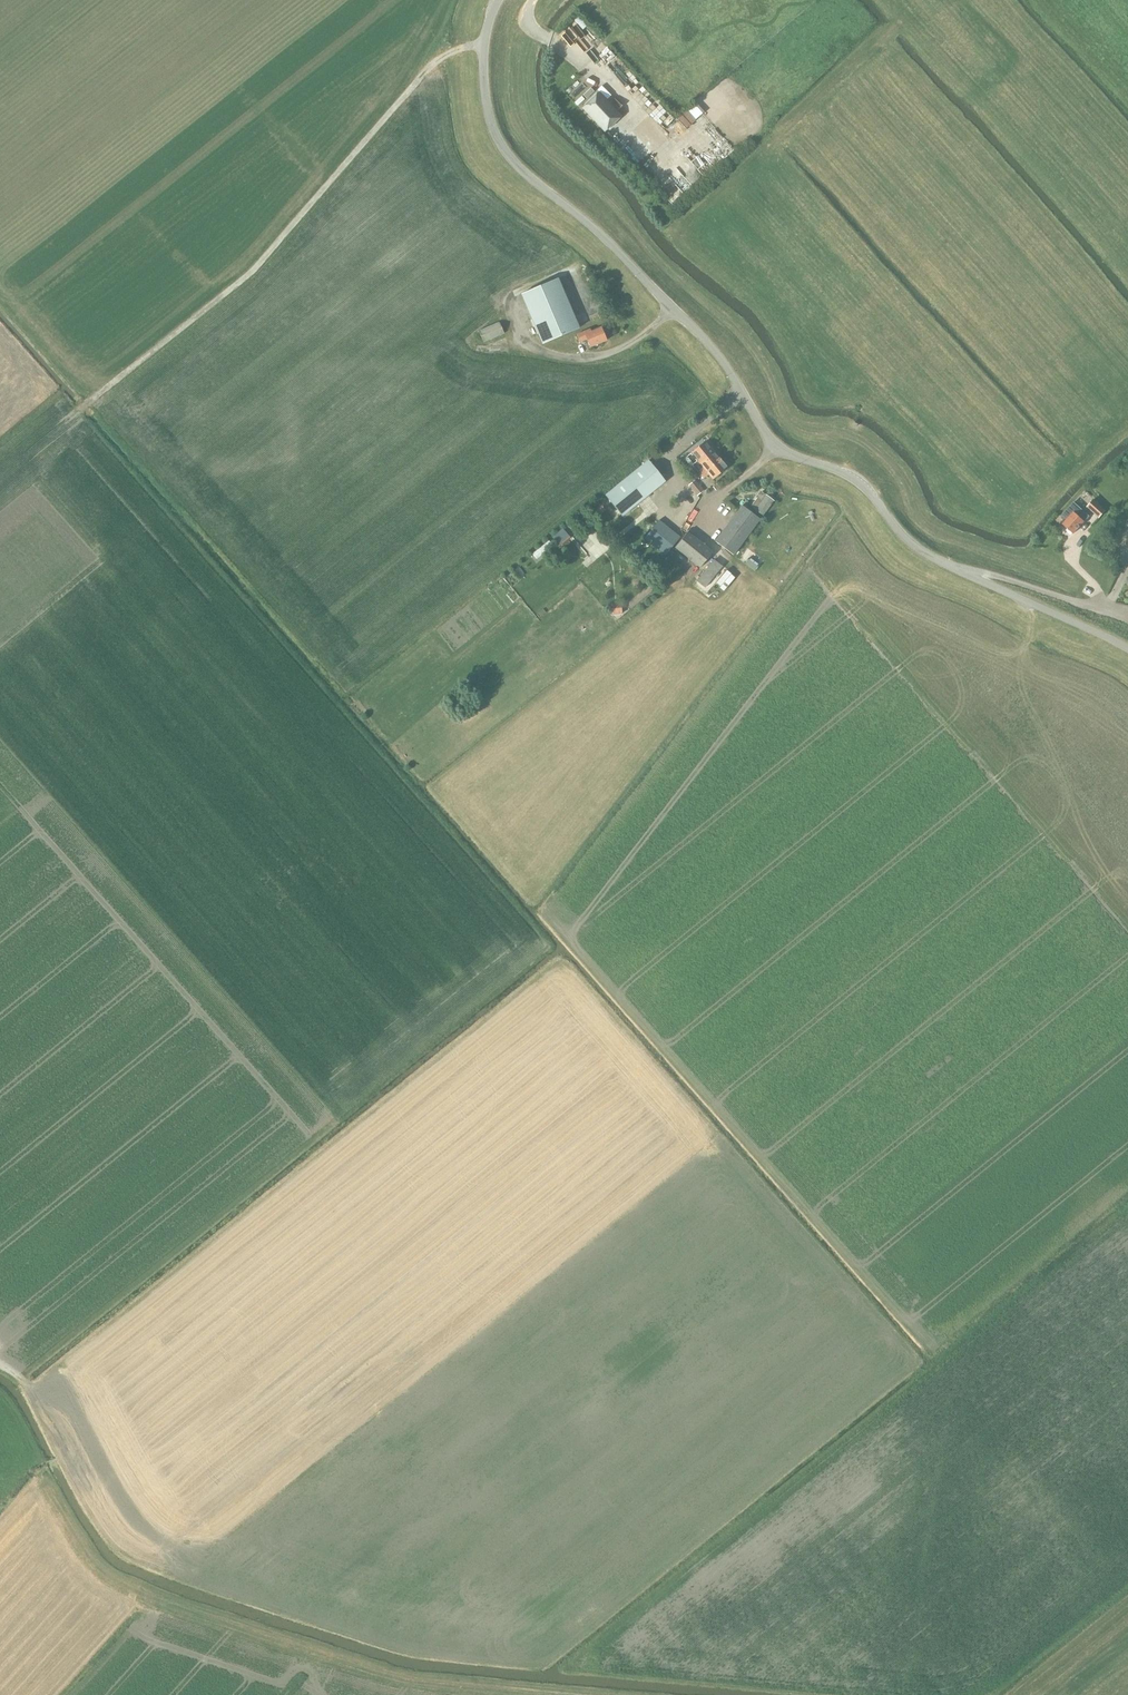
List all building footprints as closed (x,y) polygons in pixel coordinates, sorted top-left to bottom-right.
[(582,107),(605,131),(621,116),(598,92),(582,107)] [(694,102),(678,118),(688,127),(704,111),(694,102)] [(622,147),(639,162),(650,149),(634,135),(622,147)] [(558,279),(521,294),(542,343),(579,328),(558,279)] [(478,330),(483,342),(504,333),(499,321),(478,330)] [(576,334),(579,341),(586,339),(589,347),(606,340),(601,327),(591,331),(590,329),(576,334)] [(686,457),(692,464),(697,460),(703,467),(698,471),(704,478),(708,474),(712,479),(727,467),(705,441),(686,457)] [(667,477),(650,456),(607,492),(624,512),(667,477)] [(698,495),(704,489),(695,479),(689,485),(698,495)] [(1091,491),(1085,498),(1097,509),(1104,502),(1091,491)] [(750,506),(762,515),(773,501),(761,492),(750,506)] [(1058,519),(1073,533),(1084,521),(1080,517),(1084,512),(1083,512),(1084,511),(1074,502),(1058,519)] [(715,541),(733,555),(760,519),(742,505),(715,541)] [(644,538),(665,555),(674,544),(680,537),(659,520),(644,538)] [(675,547),(700,567),(709,556),(684,535),(675,547)] [(748,547),(741,558),(757,569),(764,559),(748,547)] [(696,580),(705,588),(723,566),(714,559),(696,580)] [(725,589),(736,576),(728,569),(717,582),(725,589)]
